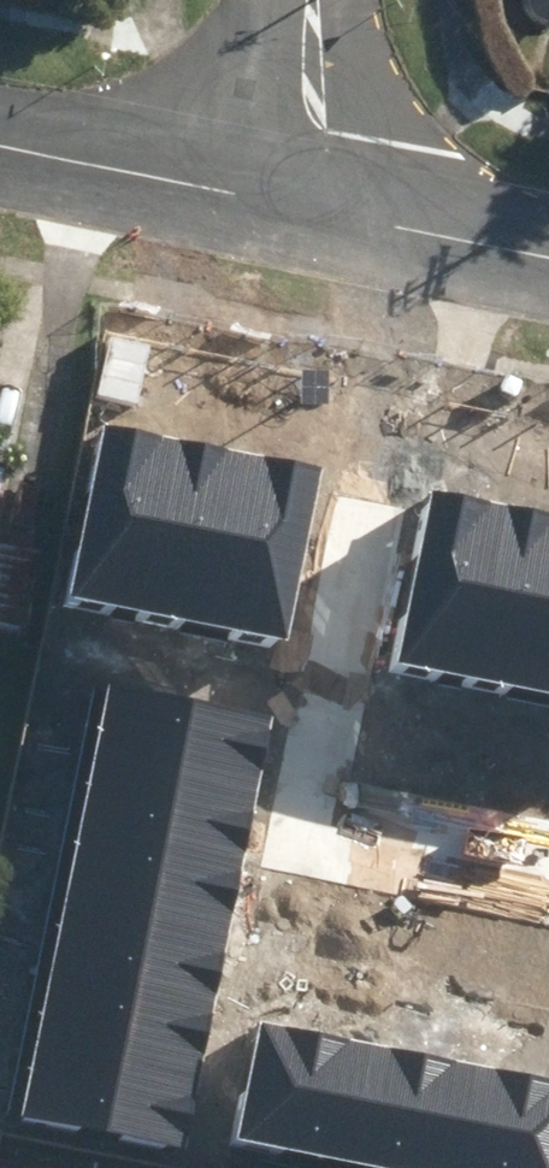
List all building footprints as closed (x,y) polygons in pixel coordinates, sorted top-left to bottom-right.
[(361,725),(414,737),(460,531),(408,519),(361,725)] [(25,641),(41,558),(0,550),(0,636),(25,641)] [(250,807),(291,817),(297,786),(292,784),(323,634),(119,593),(89,738),(256,773),(250,807)] [(545,687),(472,670),(440,814),(520,831),(514,861),(548,870),(548,670),(545,687)] [(343,803),(386,811),(394,767),(352,759),(343,803)] [(88,1038),(124,864),(24,844),(0,966),(0,1019),(88,1038)] [(425,1042),(424,1066),(400,1066),(399,1118),(426,1118),(426,1129),(390,1128),(390,1167),(548,1167),(548,1044),(425,1042)] [(191,1141),(227,1143),(232,1083),(196,1080),(191,1141)]
